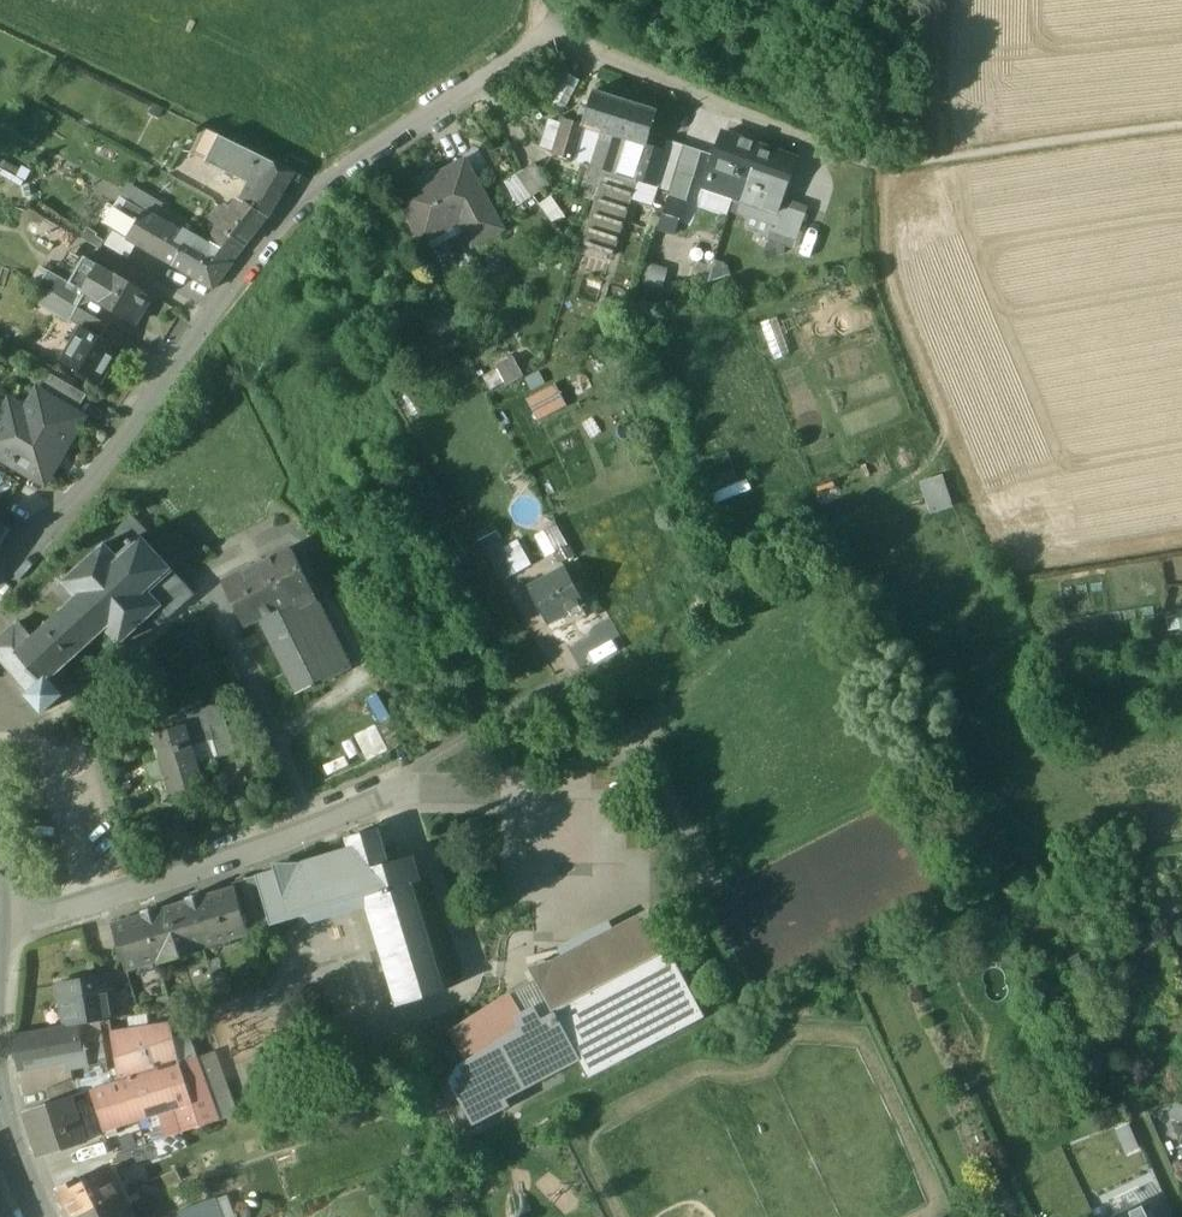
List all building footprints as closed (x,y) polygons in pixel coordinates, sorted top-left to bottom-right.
[(553,99),(565,104),(576,80),(564,75),(553,99)] [(625,102),(592,92),(582,126),(582,127),(601,133),(614,137),(625,102)] [(657,112),(625,102),(614,137),(626,141),(646,147),(646,146),(657,112)] [(582,126),(563,120),(553,156),(571,162),(582,127),(582,126)] [(218,136),(202,128),(190,155),(205,163),(218,136)] [(614,137),(601,133),(590,167),(603,171),(614,137)] [(761,146),(724,133),(705,188),(741,201),(761,146)] [(294,173),(218,136),(205,163),(246,182),(238,199),(267,218),(294,173)] [(626,141),(614,137),(603,171),(616,175),(626,141)] [(664,151),(646,146),(646,147),(635,182),(653,187),(659,168),(664,151)] [(741,201),(738,210),(774,223),(782,201),(785,193),(784,193),(796,160),(797,161),(797,160),(761,146),(741,201)] [(669,193),(662,214),(678,219),(682,205),(685,206),(701,153),(683,147),(675,173),(669,193)] [(464,161),(437,176),(439,179),(399,200),(420,238),(459,217),(466,230),(464,232),(472,247),(502,230),(464,161)] [(603,171),(590,167),(589,172),(601,176),(603,171)] [(675,173),(659,168),(653,187),(669,193),(675,173)] [(161,204),(141,193),(139,197),(136,196),(130,205),(141,212),(153,218),(161,204)] [(550,195),(539,202),(551,223),(562,217),(550,195)] [(228,213),(216,230),(208,243),(235,258),(267,218),(238,199),(228,213)] [(806,210),(782,201),(774,223),(768,240),(792,248),(806,210)] [(110,229),(125,239),(141,212),(130,205),(126,202),(120,213),(110,229)] [(218,206),(208,221),(214,225),(212,227),(216,230),(228,213),(218,206)] [(120,213),(113,208),(103,225),(110,229),(120,213)] [(141,212),(125,239),(172,266),(188,239),(153,218),(141,212)] [(188,239),(172,266),(212,289),(235,258),(208,243),(207,250),(188,239)] [(68,283),(67,284),(85,294),(84,296),(93,301),(95,297),(96,298),(110,273),(83,258),(68,283)] [(68,283),(47,271),(38,286),(47,292),(76,309),(84,296),(85,294),(67,284),(68,283)] [(110,273),(96,298),(95,297),(93,301),(133,325),(150,296),(110,272),(110,273)] [(76,309),(47,292),(39,305),(68,322),(68,321),(69,322),(76,309)] [(118,348),(80,327),(70,344),(76,347),(66,365),(97,383),(118,348)] [(503,384),(521,377),(513,355),(495,362),(503,384)] [(86,395),(49,374),(37,393),(75,415),(86,395)] [(534,420),(566,406),(555,383),(524,397),(534,420)] [(37,393),(18,426),(1,417),(0,419),(0,457),(43,482),(80,419),(75,415),(37,393)] [(942,473),(920,480),(928,511),(951,505),(942,473)] [(101,543),(104,546),(62,583),(63,585),(55,592),(68,606),(63,611),(60,608),(58,610),(61,612),(48,624),(45,622),(43,623),(46,626),(32,638),(18,623),(0,639),(0,661),(11,672),(46,711),(64,694),(57,686),(63,681),(63,679),(64,676),(63,674),(62,672),(63,671),(60,668),(73,656),(76,659),(78,657),(75,655),(88,643),(91,646),(93,644),(90,641),(95,637),(108,652),(116,644),(117,646),(150,616),(158,626),(193,595),(141,537),(146,532),(132,515),(101,543)] [(557,523),(537,533),(548,556),(527,566),(533,576),(574,555),(557,523)] [(8,531),(0,525),(0,543),(8,531)] [(517,539),(504,547),(517,571),(531,564),(517,539)] [(516,574),(502,549),(487,557),(501,582),(516,574)] [(244,626),(260,618),(298,694),(312,686),(314,689),(349,671),(314,601),(317,600),(307,581),(313,578),(306,565),(300,568),(292,550),(223,584),(244,626)] [(565,570),(528,590),(546,624),(584,603),(565,570)] [(221,704),(204,709),(213,740),(218,758),(235,753),(221,704)] [(204,709),(182,715),(185,725),(186,725),(193,746),(213,740),(204,709)] [(402,746),(389,720),(377,726),(390,752),(402,746)] [(162,767),(196,757),(193,746),(186,725),(185,725),(153,735),(162,767)] [(196,757),(162,767),(170,795),(204,785),(196,757)] [(399,861),(387,864),(382,847),(377,830),(346,839),(349,848),(358,878),(364,896),(397,1005),(440,992),(440,990),(442,990),(410,884),(419,881),(412,857),(399,861)] [(394,843),(382,847),(387,864),(399,861),(394,843)] [(349,848),(233,884),(234,888),(242,914),(358,878),(349,848)] [(358,878),(242,914),(248,932),(364,896),(358,878)] [(193,896),(209,946),(248,934),(242,914),(234,888),(201,898),(200,894),(193,896)] [(209,946),(193,896),(186,898),(187,902),(158,911),(156,907),(149,910),(165,962),(204,950),(203,948),(209,946)] [(165,962),(149,910),(142,912),(143,915),(112,925),(126,972),(157,962),(157,964),(165,962)] [(576,951),(532,974),(537,982),(552,1011),(667,950),(648,913),(605,935),(601,929),(572,944),(576,951)] [(552,1011),(551,1012),(552,1014),(557,1023),(578,1062),(587,1079),(705,1017),(669,949),(667,950),(552,1011)] [(111,975),(57,984),(64,1026),(77,1024),(108,1019),(110,1019),(106,994),(114,993),(111,975)] [(551,1012),(552,1011),(537,982),(511,996),(520,1014),(535,1007),(541,1020),(552,1014),(551,1012)] [(448,1033),(466,1061),(517,1028),(515,1016),(520,1014),(511,996),(508,993),(448,1033)] [(506,1100),(578,1062),(557,1023),(552,1014),(541,1020),(535,1007),(520,1014),(515,1016),(517,1028),(466,1061),(457,1066),(449,1082),(472,1126),(510,1106),(506,1100)] [(183,1022),(111,1033),(119,1082),(178,1063),(196,1057),(183,1022)] [(64,1026),(11,1035),(18,1071),(52,1065),(52,1063),(64,1061),(66,1070),(87,1066),(86,1060),(83,1044),(80,1045),(79,1039),(77,1024),(64,1026)] [(87,1044),(83,1044),(86,1060),(101,1057),(98,1042),(87,1044)] [(388,1066),(382,1048),(337,1063),(343,1081),(388,1066)] [(198,1055),(220,1116),(236,1110),(213,1049),(198,1055)] [(191,1104),(158,1115),(165,1137),(220,1120),(196,1057),(178,1063),(191,1104)] [(119,1082),(91,1091),(94,1102),(104,1132),(158,1115),(191,1104),(178,1063),(119,1082)] [(73,1080),(47,1090),(51,1103),(77,1094),(73,1080)] [(91,1091),(85,1093),(89,1104),(94,1102),(91,1091)] [(69,1098),(25,1112),(40,1158),(85,1143),(69,1098)] [(1177,1104),(1170,1120),(1181,1125),(1181,1106),(1177,1104)] [(78,1179),(56,1189),(70,1216),(79,1216),(124,1195),(111,1169),(81,1184),(78,1179)] [(79,1216),(134,1216),(124,1195),(79,1216)] [(176,1213),(178,1216),(210,1216),(220,1214),(214,1199),(176,1213)] [(1147,1204),(1120,1216),(1153,1216),(1147,1204)]
